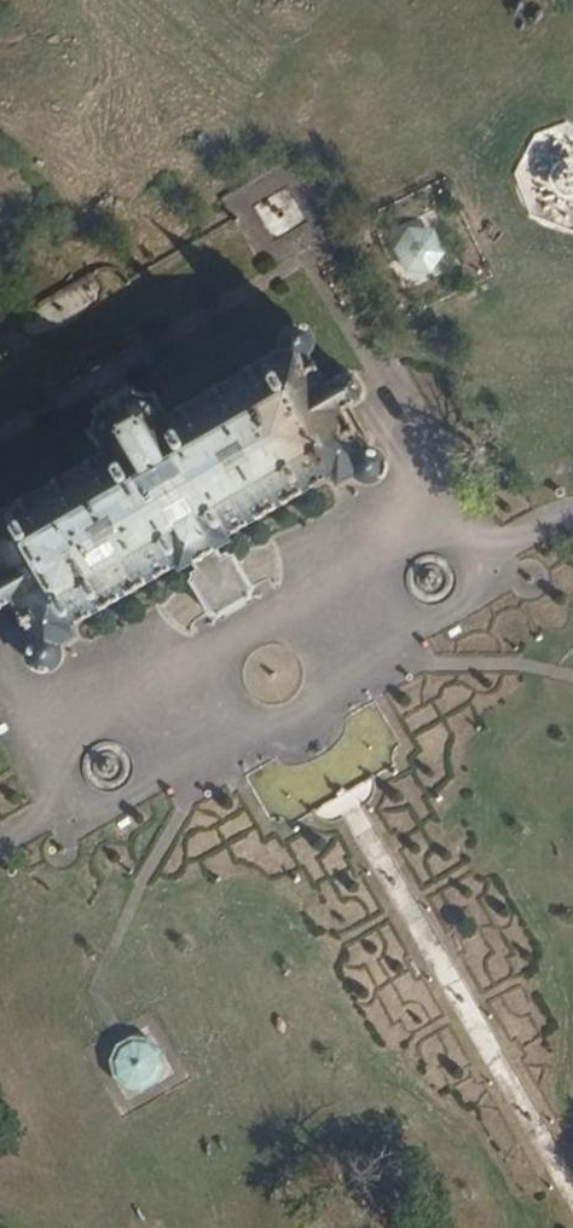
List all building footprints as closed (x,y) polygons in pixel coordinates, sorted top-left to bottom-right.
[(572,191),(572,157),(551,158),(552,192),(572,191)] [(257,203),(274,239),(306,224),(290,188),(257,203)] [(256,212),(237,221),(257,260),(275,250),(256,212)] [(432,218),(387,234),(402,275),(447,259),(432,218)] [(288,412),(288,398),(272,392),(269,407),(139,484),(128,465),(99,481),(93,463),(104,456),(101,445),(87,452),(77,437),(51,455),(57,470),(39,479),(45,490),(60,480),(70,497),(50,511),(56,525),(0,555),(0,727),(10,729),(15,713),(156,637),(163,658),(210,635),(200,612),(341,539),(360,542),(361,526),(346,523),(321,479),(339,466),(320,436),(304,447),(288,412)] [(229,837),(253,828),(247,814),(224,824),(229,837)] [(80,850),(56,846),(54,861),(77,866),(80,850)] [(319,915),(349,934),(364,911),(334,892),(319,915)] [(354,990),(374,984),(368,965),(348,971),(354,990)] [(141,1034),(103,1051),(122,1092),(160,1075),(141,1034)]
